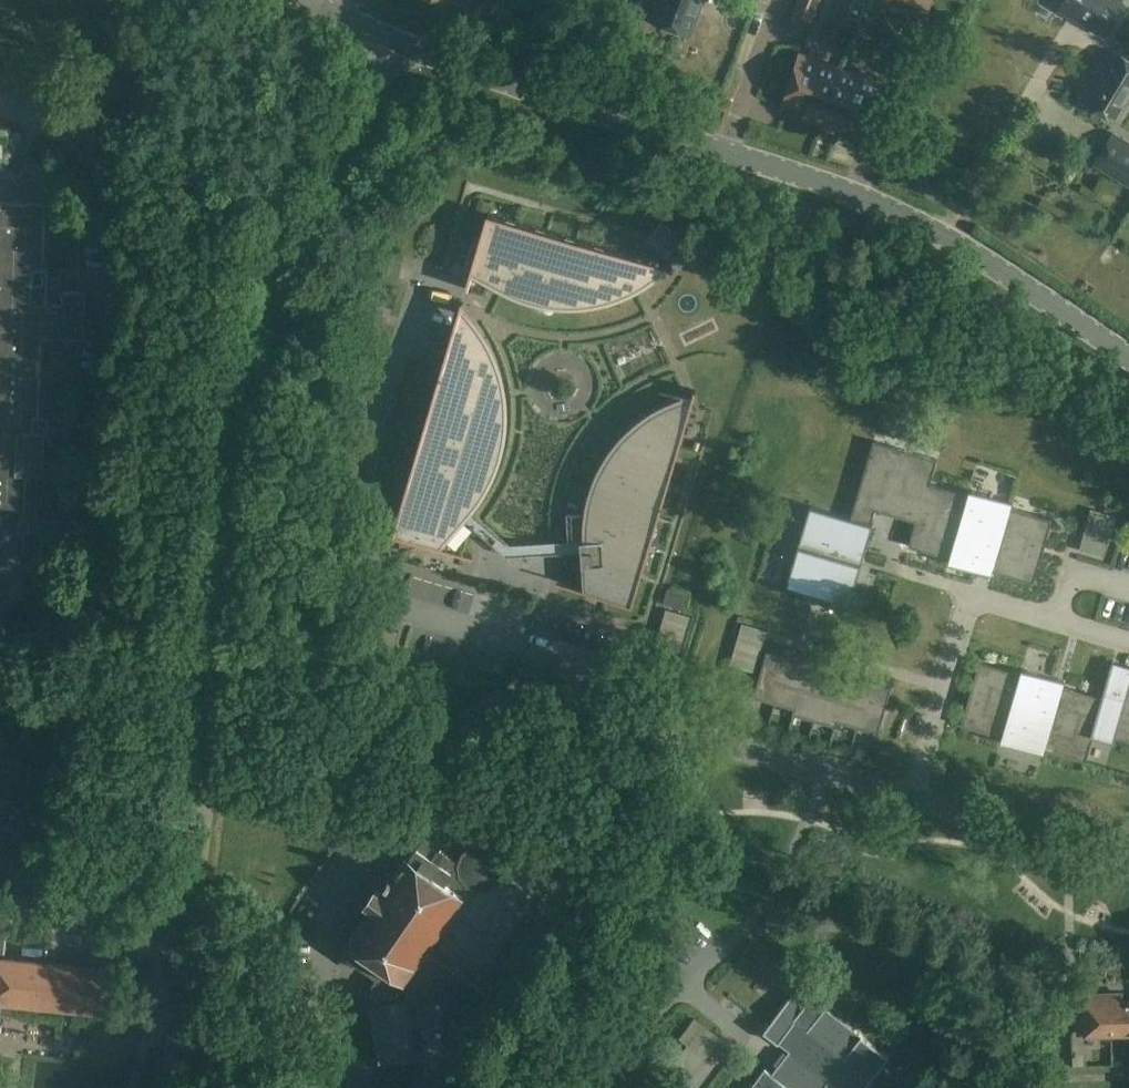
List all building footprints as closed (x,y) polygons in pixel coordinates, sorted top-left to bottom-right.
[(651,22),(689,36),(696,17),(694,16),(698,6),(700,6),(702,0),(659,0),(651,22)] [(800,3),(817,10),(820,0),(801,0),(800,3)] [(898,8),(923,17),(930,0),(901,0),(898,8)] [(1123,2),(1120,0),(1062,0),(1059,4),(1104,32),(1123,2)] [(1116,120),(1128,97),(1128,57),(1117,50),(1086,102),(1116,120)] [(800,55),(784,103),(824,116),(840,69),(800,55)] [(840,69),(824,116),(864,130),(880,82),(840,69)] [(1095,164),(1128,184),(1128,143),(1113,133),(1095,164)] [(476,212),(487,216),(488,212),(491,203),(479,199),(476,212)] [(7,564),(7,555),(23,555),(24,533),(18,533),(18,518),(24,519),(25,476),(42,477),(43,451),(42,432),(37,432),(38,434),(32,433),(33,418),(38,419),(39,375),(37,375),(37,361),(39,361),(40,338),(82,340),(83,306),(84,294),(62,293),(61,306),(45,305),(30,304),(31,269),(42,269),(44,205),(1,203),(0,208),(0,222),(0,564),(7,564)] [(623,252),(488,212),(480,238),(476,237),(476,236),(474,236),(465,266),(467,267),(467,266),(472,268),(465,289),(467,290),(473,270),(491,282),(511,292),(531,299),(553,302),(575,303),(596,300),(617,294),(637,285),(655,273),(633,267),(626,270),(623,264),(610,270),(607,264),(609,261),(613,251),(623,254),(623,252)] [(663,222),(649,239),(669,254),(683,238),(663,222)] [(399,279),(403,264),(389,260),(385,275),(399,279)] [(383,328),(385,315),(373,312),(370,325),(383,328)] [(447,352),(442,368),(437,384),(429,413),(411,472),(393,533),(430,544),(463,516),(452,507),(457,500),(468,510),(471,507),(483,489),(493,470),(500,449),(504,428),(504,406),(501,385),(496,364),(487,344),(475,326),(459,355),(463,362),(463,363),(465,368),(459,370),(456,369),(445,365),(449,352),(447,352)] [(380,338),(367,334),(363,348),(376,352),(380,338)] [(588,535),(581,539),(584,587),(583,589),(633,604),(682,439),(680,438),(677,449),(664,445),(663,445),(659,440),(671,433),(680,401),(661,410),(642,421),(626,436),(612,453),(601,472),(594,492),(589,513),(588,535)] [(875,510),(905,519),(916,522),(912,533),(909,546),(950,558),(948,563),(992,576),(993,571),(1034,583),(1053,519),(1012,507),(1013,502),(970,489),(968,494),(960,492),(930,484),(935,468),(937,459),(874,441),(851,517),(810,505),(786,589),(849,607),(873,524),(871,523),(875,510)] [(1103,557),(1115,516),(1092,509),(1080,551),(1103,557)] [(668,589),(664,604),(683,610),(687,595),(668,589)] [(690,617),(666,610),(654,651),(678,658),(690,617)] [(742,624),(730,664),(754,671),(766,630),(742,624)] [(767,651),(754,697),(794,709),(793,714),(836,727),(838,722),(879,734),(892,688),(848,675),(847,680),(809,669),(811,664),(767,651)] [(961,725),(1002,737),(1000,742),(1044,755),(1045,750),(1086,762),(1094,736),(1114,742),(1116,737),(1128,741),(1128,666),(1112,661),(1103,693),(1102,697),(1069,688),(1064,686),(1066,681),(1022,668),(1020,673),(980,661),(961,725)] [(433,842),(445,843),(450,836),(434,825),(421,843),(429,848),(433,842)] [(373,896),(347,934),(350,937),(349,938),(357,944),(351,954),(379,974),(372,985),(370,1000),(371,1006),(370,1007),(380,1060),(415,1052),(405,1001),(398,1002),(396,990),(404,978),(478,1029),(498,1000),(426,951),(446,922),(443,921),(463,893),(460,891),(465,884),(476,889),(488,888),(497,880),(500,869),(497,855),(489,847),(478,845),(466,849),(457,859),(457,874),(414,845),(392,877),(379,869),(368,885),(377,891),(373,896)] [(6,1014),(7,1000),(108,1010),(113,969),(2,957),(3,948),(0,948),(0,1013),(6,1014)] [(828,1084),(829,1081),(838,1087),(865,1087),(890,1056),(799,987),(764,1032),(790,1051),(788,1053),(787,1055),(777,1068),(771,1075),(764,1069),(753,1084),(749,1087),(824,1087),(828,1084)] [(1078,995),(1080,1033),(1128,1032),(1128,1001),(1123,1002),(1122,994),(1078,995)] [(695,1018),(680,1038),(688,1044),(673,1063),(691,1077),(720,1038),(721,1038),(695,1018)]
